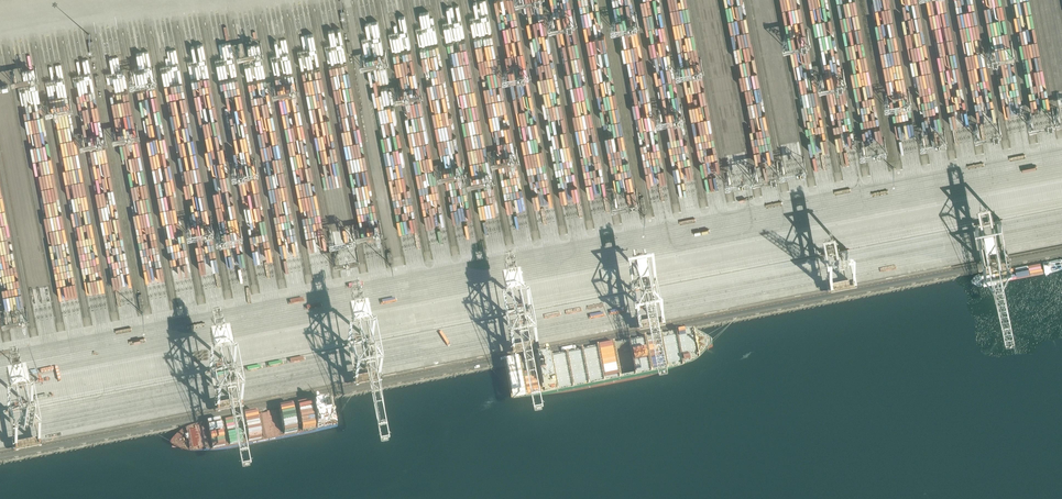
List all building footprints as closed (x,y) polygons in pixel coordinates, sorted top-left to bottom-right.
[(343,31),(348,30),(344,11),(340,12),(343,31)] [(903,266),(903,274),(915,274),(915,270),(912,270),(912,266),(903,266)]
